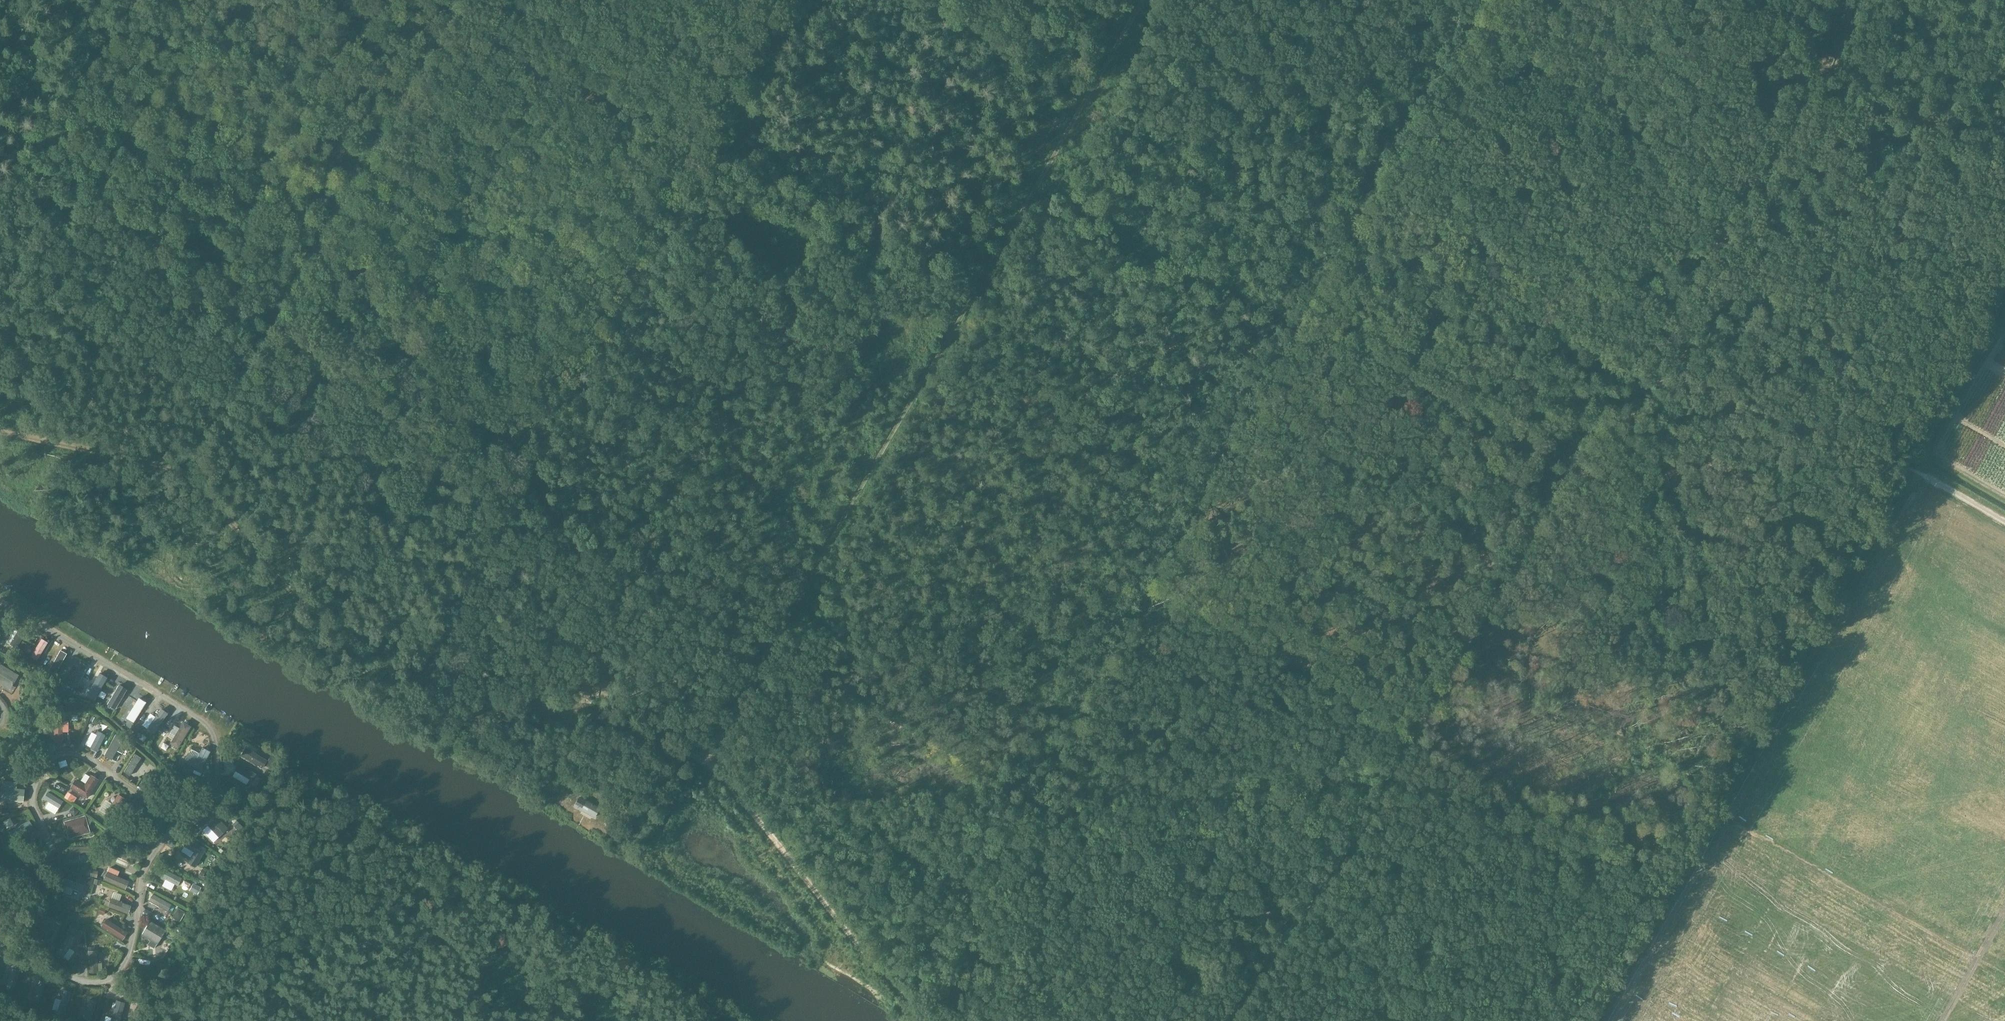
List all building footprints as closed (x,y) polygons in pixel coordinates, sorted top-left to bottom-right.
[(37,646),(44,651),(48,644),(40,639),(37,646)] [(52,664),(58,668),(67,657),(61,652),(52,664)] [(78,664),(68,688),(78,692),(88,668),(78,664)] [(0,666),(0,684),(2,685),(4,681),(12,685),(18,676),(0,665),(0,666)] [(100,676),(88,695),(96,701),(108,682),(100,676)] [(141,702),(132,715),(140,720),(149,707),(141,702)] [(158,736),(169,719),(161,714),(150,731),(158,736)] [(141,729),(147,733),(157,721),(151,717),(141,729)] [(184,726),(176,741),(184,746),(192,731),(184,726)] [(91,735),(85,749),(98,754),(104,740),(91,735)] [(206,755),(198,751),(193,761),(184,757),(180,764),(196,773),(206,755)] [(117,768),(123,757),(116,753),(112,761),(107,758),(105,762),(117,768)] [(123,773),(129,779),(141,768),(136,762),(123,773)] [(86,798),(97,780),(90,776),(84,786),(75,781),(70,788),(86,798)] [(0,797),(0,799),(22,802),(23,789),(1,787),(0,797)] [(74,808),(78,802),(69,795),(65,801),(74,808)] [(598,808),(581,798),(575,807),(593,817),(598,808)] [(76,827),(79,835),(89,832),(85,816),(64,822),(66,830),(76,827)] [(227,829),(216,817),(208,826),(218,837),(227,829)] [(8,820),(2,823),(7,833),(13,830),(8,820)] [(120,844),(138,853),(142,845),(135,842),(138,835),(127,830),(120,844)] [(205,849),(188,839),(184,846),(193,852),(187,862),(194,867),(205,849)] [(73,869),(92,865),(89,850),(70,854),(73,869)] [(127,893),(129,886),(119,882),(121,876),(110,873),(105,886),(127,893)] [(172,896),(177,884),(161,877),(157,886),(165,889),(163,893),(172,896)] [(62,894),(82,899),(84,890),(64,885),(62,894)] [(109,912),(129,920),(132,912),(121,907),(123,901),(114,897),(109,912)] [(33,931),(46,938),(54,921),(41,915),(33,931)] [(149,922),(142,934),(157,943),(164,931),(149,922)] [(102,934),(122,944),(126,935),(106,926),(102,934)] [(75,957),(74,956),(79,945),(69,940),(59,961),(71,966),(75,957)] [(88,977),(100,978),(100,957),(89,957),(88,977)] [(59,987),(52,1008),(65,1012),(71,991),(59,987)]
